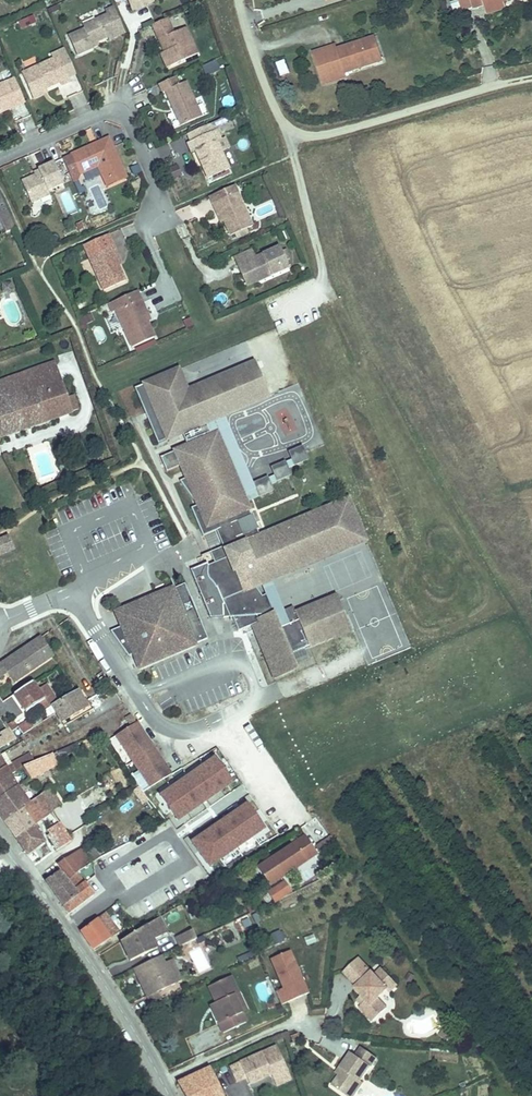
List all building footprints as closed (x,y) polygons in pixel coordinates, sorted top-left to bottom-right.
[(132,8),(149,0),(128,0),(132,8)] [(154,2),(153,0),(149,0),(132,8),(133,12),(154,2)] [(483,9),(501,3),(511,0),(468,0),(471,10),(483,6),(483,9)] [(501,3),(483,9),(486,16),(504,10),(501,3)] [(143,23),(152,19),(149,11),(140,15),(143,23)] [(126,35),(116,13),(100,20),(84,28),(85,32),(68,40),(77,59),(94,51),(92,47),(97,45),(108,40),(110,43),(126,35)] [(21,29),(36,24),(34,16),(19,20),(21,29)] [(197,56),(186,30),(173,36),(170,27),(167,21),(152,27),(155,34),(159,43),(163,40),(164,41),(169,52),(164,55),(171,69),(197,56)] [(333,50),(309,59),(321,91),(345,83),(344,78),(381,65),(372,42),(336,55),(333,50)] [(77,77),(65,52),(53,58),(54,62),(43,67),(23,76),(33,98),(47,92),(62,86),(63,88),(71,84),(70,81),(77,77)] [(275,62),(279,76),(289,73),(285,59),(275,62)] [(216,60),(203,66),(208,77),(220,71),(216,60)] [(180,86),(176,79),(160,86),(164,93),(167,92),(183,127),(202,118),(186,83),(180,86)] [(16,82),(0,89),(0,112),(1,112),(3,115),(26,105),(16,82)] [(47,92),(33,98),(35,103),(49,96),(47,92)] [(229,124),(227,119),(211,126),(214,133),(218,131),(217,129),(229,124)] [(230,171),(222,153),(230,150),(225,140),(223,141),(218,131),(214,133),(211,126),(202,130),(205,137),(193,142),(189,145),(193,154),(197,153),(209,180),(230,171)] [(202,130),(190,135),(193,142),(205,137),(202,130)] [(125,176),(109,141),(71,158),(64,161),(75,186),(79,184),(80,178),(98,170),(102,168),(109,183),(125,176)] [(41,177),(36,180),(22,186),(31,204),(32,207),(51,199),(50,195),(65,187),(55,167),(40,174),(41,177)] [(255,226),(237,185),(210,197),(217,213),(221,211),(225,221),(232,236),(255,226)] [(0,218),(8,235),(17,231),(3,201),(0,202),(0,218)] [(221,211),(217,213),(222,223),(225,221),(221,211)] [(116,257),(107,237),(83,247),(104,291),(123,282),(117,268),(112,259),(116,257)] [(258,258),(238,267),(243,278),(255,272),(259,282),(292,267),(283,247),(258,258)] [(238,267),(258,258),(254,250),(235,259),(238,267)] [(248,287),(259,282),(255,272),(243,278),(248,287)] [(147,325),(143,314),(146,312),(137,293),(108,306),(112,315),(117,313),(134,349),(154,340),(147,325)] [(83,327),(94,322),(91,314),(80,319),(83,327)] [(276,392),(262,358),(214,377),(226,405),(204,414),(207,420),(276,392)] [(60,377),(53,359),(0,379),(0,399),(60,377)] [(204,414),(226,405),(214,377),(193,386),(191,387),(188,379),(182,382),(180,377),(188,373),(185,365),(136,385),(159,440),(183,430),(207,420),(204,414)] [(190,378),(188,373),(180,377),(182,382),(188,379),(190,378)] [(0,399),(0,434),(1,436),(79,407),(73,392),(66,394),(61,379),(60,377),(0,399)] [(285,436),(297,431),(286,407),(274,413),(285,436)] [(212,434),(207,420),(183,430),(189,443),(212,434)] [(189,444),(177,448),(162,455),(167,468),(182,462),(187,475),(179,479),(193,498),(196,497),(198,502),(191,505),(191,506),(202,534),(215,529),(220,526),(218,519),(227,516),(238,543),(224,549),(222,546),(209,551),(213,561),(206,564),(206,561),(189,568),(209,616),(223,614),(224,615),(233,615),(239,628),(253,623),(259,620),(257,613),(260,613),(263,618),(275,613),(267,592),(262,594),(255,584),(251,585),(249,579),(251,578),(246,572),(258,568),(260,574),(363,532),(349,497),(260,534),(246,499),(219,431),(212,434),(189,444)] [(304,447),(288,453),(293,467),(309,461),(304,447)] [(287,463),(272,467),(275,482),(291,478),(287,463)] [(215,529),(222,546),(224,549),(238,543),(227,516),(218,519),(220,526),(215,529)] [(284,608),(271,578),(366,539),(363,532),(260,574),(258,568),(246,572),(251,578),(255,584),(262,594),(267,592),(275,613),(263,618),(259,620),(253,623),(258,635),(280,626),(283,633),(292,630),(289,622),(340,601),(337,594),(296,611),(296,612),(286,616),(283,608),(284,608)] [(15,548),(9,536),(0,540),(0,556),(15,548)] [(184,586),(175,590),(118,614),(117,614),(122,628),(110,633),(129,657),(134,655),(139,669),(140,669),(206,640),(185,587),(184,586)] [(292,654),(354,628),(348,614),(346,614),(340,601),(289,622),(292,630),(283,633),(280,626),(258,635),(272,670),(294,660),(292,654)] [(296,611),(293,604),(284,608),(283,608),(286,616),(296,612),(296,611)] [(55,652),(44,635),(2,665),(7,672),(14,681),(55,652)] [(275,677),(297,667),(294,660),(272,670),(275,677)] [(39,690),(32,681),(15,694),(29,712),(39,704),(44,711),(54,705),(59,701),(47,684),(39,690)] [(87,702),(79,689),(59,701),(54,705),(58,712),(63,718),(87,702)] [(139,720),(134,713),(129,717),(133,724),(139,720)] [(29,720),(18,726),(23,734),(33,728),(29,720)] [(175,772),(139,720),(133,724),(118,734),(154,784),(175,772)] [(4,736),(4,737),(9,744),(17,738),(12,731),(4,736)] [(9,744),(4,737),(0,740),(0,749),(9,744)] [(26,769),(33,781),(62,765),(55,754),(35,765),(26,769)] [(11,776),(14,775),(1,755),(0,755),(0,783),(11,776)] [(21,764),(24,770),(26,769),(35,765),(31,758),(21,764)] [(160,797),(179,823),(235,784),(216,758),(160,797)] [(0,783),(0,801),(20,788),(26,784),(22,777),(17,781),(14,775),(11,776),(0,783)] [(0,801),(0,813),(7,822),(25,810),(32,805),(20,788),(0,801)] [(55,791),(45,797),(54,812),(64,805),(55,791)] [(36,826),(18,838),(30,853),(46,842),(39,830),(48,823),(54,832),(50,834),(52,838),(59,849),(73,839),(69,834),(54,812),(45,797),(32,805),(25,810),(36,826)] [(192,844),(210,870),(266,831),(248,805),(192,844)] [(25,810),(7,822),(18,838),(36,826),(25,810)] [(124,828),(111,828),(111,846),(124,846),(124,828)] [(274,883),(318,852),(306,836),(262,866),(274,883)] [(91,846),(86,848),(94,861),(101,858),(95,848),(93,849),(91,846)] [(72,856),(81,871),(93,863),(84,848),(72,856)] [(60,862),(70,878),(81,871),(72,856),(60,862)] [(61,871),(48,880),(58,894),(75,917),(90,907),(82,893),(99,882),(90,868),(68,882),(67,880),(61,871)] [(169,923),(180,919),(177,911),(166,915),(169,923)] [(110,912),(83,929),(96,948),(123,932),(110,912)] [(151,952),(147,943),(155,939),(169,932),(161,916),(123,940),(133,961),(151,952)] [(199,939),(194,929),(179,937),(183,946),(199,939)] [(314,934),(303,937),(306,946),(316,942),(314,934)] [(159,948),(155,939),(147,943),(151,952),(159,948)] [(269,959),(281,988),(275,990),(282,1005),(309,994),(292,950),(269,959)] [(171,953),(154,961),(166,981),(170,979),(174,986),(184,982),(184,980),(171,953)] [(354,982),(361,989),(365,994),(361,999),(358,1002),(378,1023),(391,1010),(382,1000),(392,991),(395,994),(403,987),(387,971),(381,977),(365,960),(351,974),(356,980),(354,982)] [(154,961),(137,969),(150,997),(160,993),(168,989),(164,982),(166,981),(154,961)] [(219,1003),(213,1006),(225,1029),(247,1018),(241,1007),(234,991),(239,988),(232,976),(211,987),(211,988),(216,999),(219,1003)] [(170,979),(166,981),(170,988),(174,986),(170,979)] [(234,991),(241,1007),(246,1004),(239,988),(234,991)] [(365,994),(361,989),(356,994),(361,999),(365,994)] [(150,997),(153,1004),(163,1000),(160,993),(150,997)] [(267,1047),(240,1060),(251,1081),(262,1076),(265,1080),(280,1073),(267,1047)] [(369,1067),(368,1066),(374,1057),(361,1048),(355,1057),(350,1052),(339,1067),(342,1070),(338,1077),(331,1087),(344,1095),(353,1095),(362,1084),(359,1082),(369,1067)] [(179,1080),(187,1095),(225,1095),(210,1065),(179,1080)] [(342,1070),(339,1067),(334,1074),(338,1077),(342,1070)] [(280,1073),(265,1080),(268,1088),(283,1080),(280,1073)]
